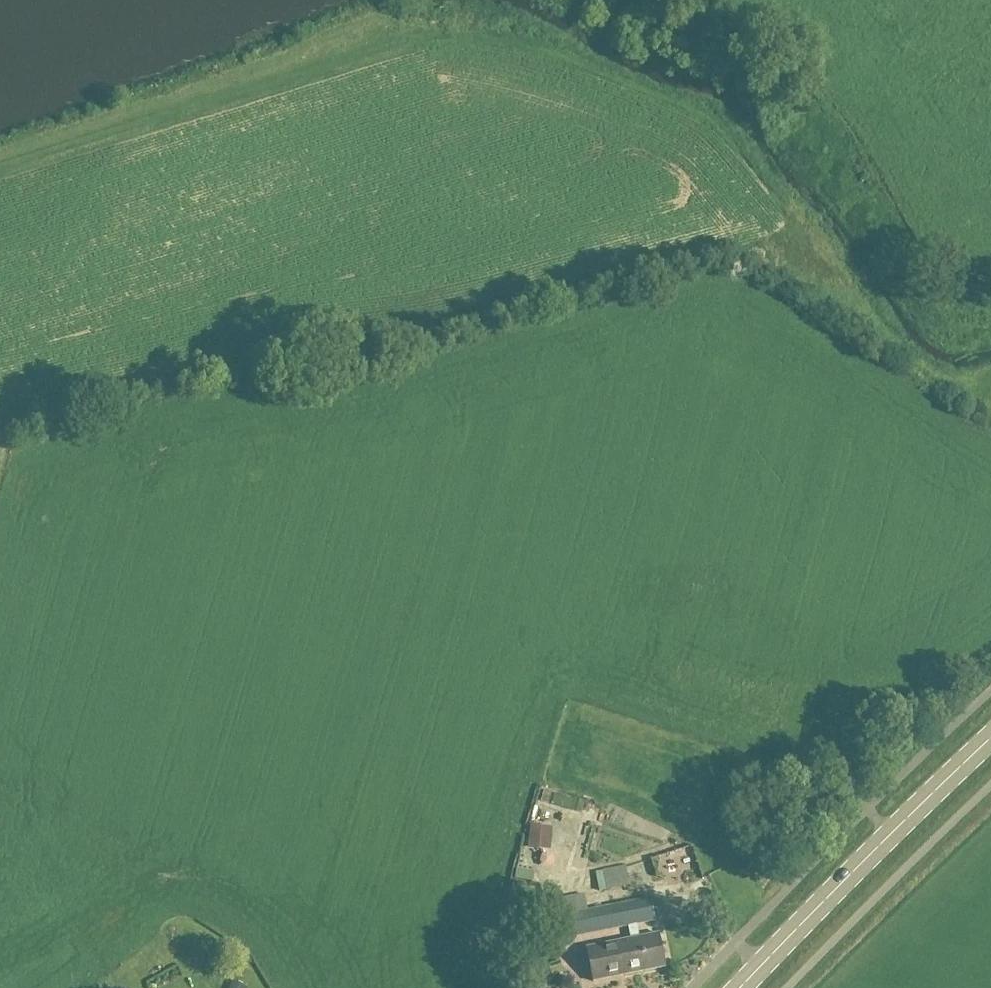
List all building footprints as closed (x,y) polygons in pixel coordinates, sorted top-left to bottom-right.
[(531,826),(529,850),(551,852),(553,828),(531,826)] [(607,890),(631,885),(627,865),(604,869),(607,890)] [(615,929),(610,907),(586,911),(583,895),(564,899),(571,937),(615,929)] [(624,953),(628,973),(663,966),(657,934),(639,937),(636,925),(655,921),(651,899),(610,907),(615,929),(628,926),(631,939),(617,941),(620,954),(624,953)] [(620,954),(617,941),(586,948),(592,980),(628,973),(624,953),(620,954)]
